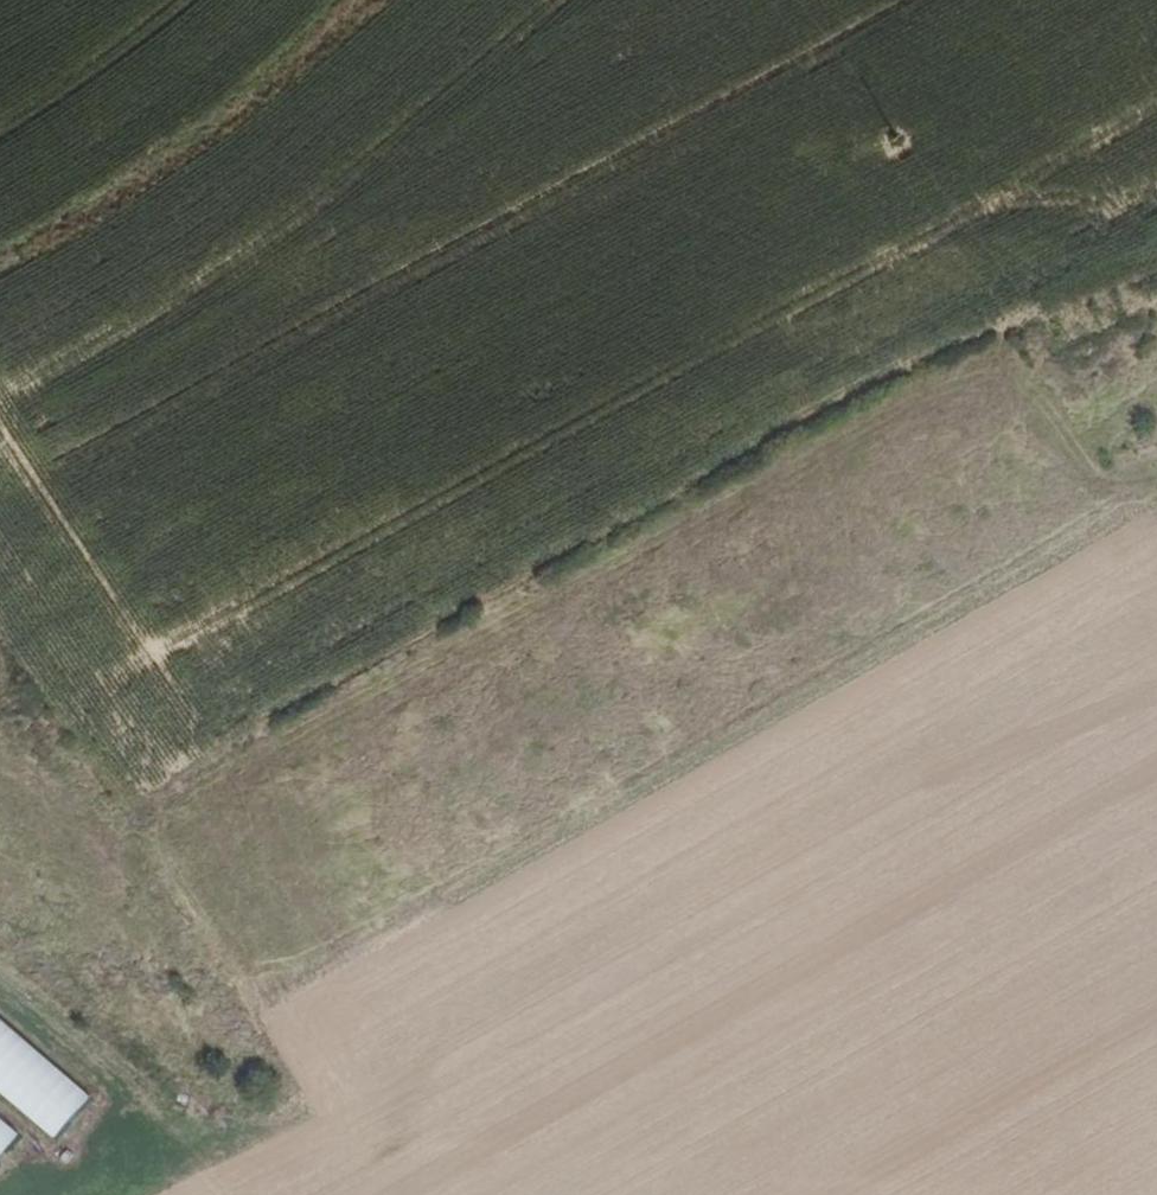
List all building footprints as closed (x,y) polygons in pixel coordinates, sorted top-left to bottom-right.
[(90,1098),(0,1020),(0,1094),(53,1140),(90,1098)] [(18,1137),(0,1122),(0,1157),(18,1137)]
